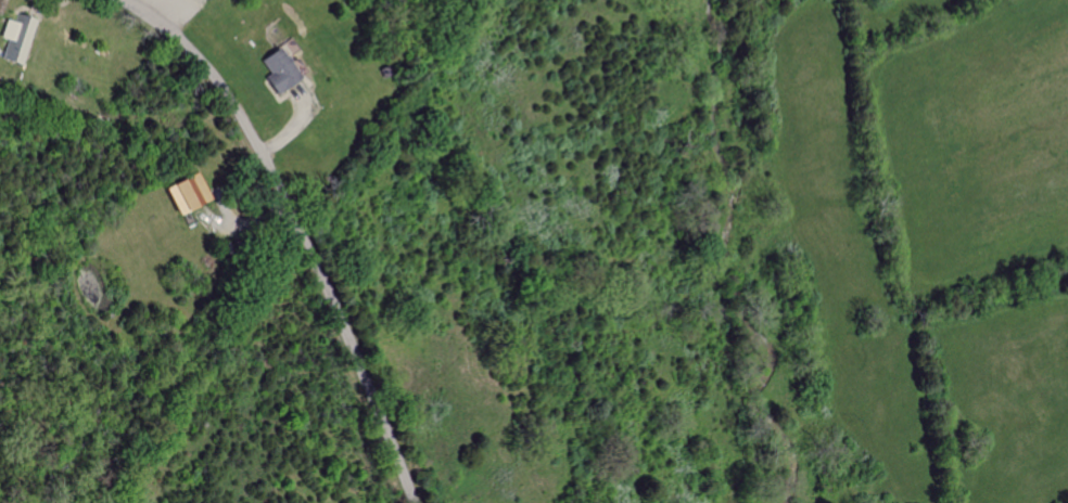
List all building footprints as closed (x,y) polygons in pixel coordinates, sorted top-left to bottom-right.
[(36,20),(18,15),(15,23),(3,20),(0,30),(0,39),(7,41),(1,62),(22,68),(36,20)] [(266,74),(260,78),(272,95),(295,79),(274,48),(256,61),(266,74)] [(173,215),(210,201),(199,173),(162,187),(173,215)]
